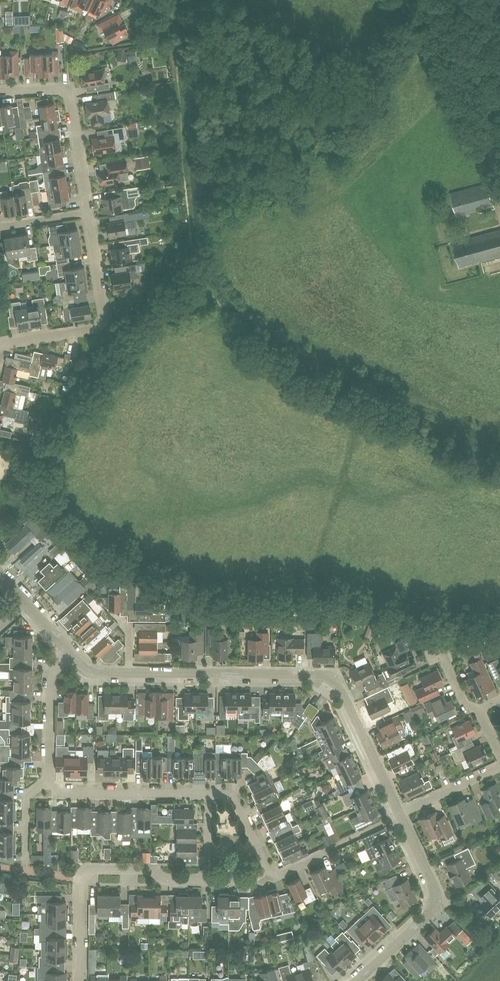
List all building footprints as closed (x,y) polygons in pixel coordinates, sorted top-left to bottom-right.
[(84,7),(89,9),(93,0),(73,0),(70,7),(81,12),(84,7)] [(89,9),(99,14),(100,11),(106,14),(112,0),(93,0),(89,9)] [(112,44),(116,42),(128,35),(126,30),(127,29),(124,22),(121,24),(116,15),(97,25),(100,30),(102,29),(108,39),(109,38),(112,44)] [(63,27),(54,28),(56,43),(64,42),(63,27)] [(10,51),(10,55),(1,55),(2,77),(8,77),(8,74),(19,73),(18,51),(10,51)] [(52,51),(52,54),(41,54),(42,75),(49,75),(48,72),(59,72),(58,51),(52,51)] [(35,76),(42,75),(41,54),(29,54),(30,57),(23,58),(24,73),(35,73),(35,76)] [(104,83),(103,78),(106,77),(105,70),(102,70),(102,69),(81,72),(83,86),(96,84),(97,90),(110,88),(109,82),(104,83)] [(96,101),(86,102),(88,117),(90,116),(92,124),(104,122),(103,114),(109,113),(107,100),(115,98),(113,91),(95,94),(96,101)] [(39,106),(41,117),(59,114),(59,110),(55,111),(54,103),(49,104),(48,98),(36,100),(37,106),(39,106)] [(23,103),(17,104),(20,120),(26,119),(23,103)] [(0,106),(0,111),(2,123),(3,132),(6,131),(10,129),(10,128),(21,126),(19,115),(13,116),(11,104),(0,106)] [(37,130),(38,136),(51,134),(50,128),(58,127),(56,119),(60,119),(59,114),(41,117),(42,124),(36,125),(37,130)] [(123,126),(104,129),(105,136),(91,139),(94,153),(116,150),(114,140),(125,138),(123,126)] [(51,134),(38,136),(40,154),(65,150),(64,146),(61,146),(59,138),(52,140),(51,134)] [(66,154),(65,150),(40,154),(43,172),(56,170),(55,164),(63,163),(62,155),(66,154)] [(99,171),(99,172),(97,174),(98,178),(100,179),(101,184),(119,181),(118,173),(127,172),(125,160),(108,162),(109,169),(99,171)] [(57,175),(56,170),(43,172),(44,178),(50,177),(52,188),(70,186),(70,181),(66,182),(65,174),(57,175)] [(13,195),(16,212),(28,211),(26,198),(32,197),(30,183),(26,181),(20,182),(18,184),(13,185),(12,186),(13,195)] [(451,193),(457,216),(494,206),(487,183),(451,193)] [(46,189),(48,201),(49,207),(66,205),(65,199),(69,198),(68,190),(71,190),(70,186),(52,188),(46,189)] [(139,186),(126,188),(128,196),(140,194),(139,186)] [(128,196),(126,188),(105,191),(106,198),(103,198),(104,209),(102,209),(102,212),(129,208),(128,196)] [(16,212),(13,195),(8,196),(7,190),(0,191),(0,203),(3,202),(5,214),(16,212)] [(148,209),(109,215),(110,222),(107,222),(109,238),(116,237),(116,235),(129,233),(128,228),(136,226),(135,219),(150,216),(148,209)] [(53,245),(79,241),(77,229),(64,231),(63,224),(49,226),(50,234),(48,238),(49,245),(53,245)] [(466,264),(471,263),(472,264),(475,263),(475,262),(479,261),(499,256),(499,229),(467,238),(467,239),(465,240),(465,239),(453,242),(460,267),(466,265),(466,264)] [(16,236),(19,254),(26,253),(27,259),(31,259),(31,260),(38,259),(36,246),(30,247),(28,234),(16,236)] [(19,254),(16,236),(4,238),(6,251),(0,252),(2,264),(14,262),(13,255),(19,254)] [(129,252),(137,251),(135,238),(113,242),(114,248),(111,249),(112,259),(110,260),(110,263),(130,260),(129,252)] [(55,251),(55,256),(56,263),(69,261),(68,254),(81,252),(79,241),(53,245),(53,249),(55,251)] [(70,268),(69,261),(56,263),(58,275),(65,274),(66,281),(85,278),(83,266),(70,268)] [(137,277),(135,264),(114,267),(115,274),(112,274),(114,290),(122,289),(121,287),(131,285),(130,278),(137,277)] [(50,265),(39,266),(40,275),(46,274),(47,270),(50,270),(50,265)] [(62,301),(75,299),(74,292),(87,290),(85,278),(66,281),(59,282),(60,290),(62,289),(62,294),(59,294),(60,301),(62,301)] [(27,307),(30,326),(42,324),(40,311),(46,310),(44,297),(32,299),(33,306),(27,307)] [(64,320),(72,319),(91,316),(89,304),(76,306),(75,299),(62,301),(63,308),(64,320)] [(18,327),(30,326),(27,307),(21,308),(20,301),(8,303),(10,315),(16,314),(18,327)] [(34,350),(33,356),(29,371),(28,374),(38,377),(41,364),(49,366),(49,367),(51,367),(55,368),(56,363),(68,366),(71,354),(65,353),(64,357),(34,350)] [(14,383),(14,382),(16,377),(17,375),(16,375),(17,369),(29,371),(33,356),(15,352),(14,358),(8,356),(2,380),(14,383)] [(2,380),(0,379),(0,386),(5,387),(1,404),(13,407),(17,408),(21,394),(28,396),(31,386),(14,382),(14,383),(2,380)] [(1,404),(0,404),(0,427),(1,422),(2,422),(2,421),(2,420),(3,415),(15,417),(17,408),(13,407),(1,404)] [(10,437),(12,431),(0,429),(0,435),(10,437)] [(25,526),(5,544),(15,555),(35,537),(25,526)] [(39,544),(20,561),(24,566),(44,549),(39,544)] [(48,551),(53,557),(60,551),(55,545),(48,551)] [(44,576),(38,583),(45,591),(65,572),(59,565),(53,569),(49,565),(41,573),(44,576)] [(70,572),(47,593),(57,605),(81,584),(70,572)] [(127,584),(127,606),(127,609),(135,609),(135,613),(139,613),(139,621),(165,621),(165,613),(152,613),(153,602),(135,601),(136,582),(127,579),(127,584)] [(120,606),(127,606),(127,584),(119,584),(119,593),(108,593),(108,610),(120,610),(120,606)] [(71,625),(79,634),(92,622),(85,614),(91,608),(86,603),(70,617),(74,622),(71,625)] [(316,614),(306,614),(306,628),(316,628),(316,614)] [(295,627),(297,627),(297,629),(305,629),(304,620),(293,620),(293,624),(295,624),(295,627)] [(377,623),(370,620),(364,637),(370,640),(377,623)] [(90,640),(95,645),(107,633),(108,634),(111,630),(106,624),(99,630),(92,622),(79,634),(87,643),(90,640)] [(139,630),(139,641),(157,641),(157,631),(165,631),(165,623),(143,623),(143,630),(139,630)] [(381,623),(378,629),(384,632),(388,627),(381,623)] [(25,629),(14,629),(14,646),(31,646),(31,641),(32,641),(32,635),(25,635),(25,629)] [(190,631),(189,635),(180,635),(178,637),(178,642),(180,644),(182,644),(182,657),(196,657),(196,647),(203,647),(203,631),(190,631)] [(257,639),(249,639),(249,659),(262,659),(262,644),(268,644),(268,632),(257,632),(257,639)] [(307,647),(307,657),(314,658),(314,660),(334,661),(334,647),(333,647),(332,645),(327,645),(326,647),(321,647),(321,632),(307,632),(307,647)] [(107,633),(95,645),(91,647),(99,656),(102,654),(107,659),(124,644),(118,638),(115,641),(108,634),(107,633)] [(292,638),(278,638),(278,658),(292,658),(292,650),(295,650),(295,652),(303,652),(303,639),(292,639),(292,638)] [(227,639),(213,639),(213,658),(227,658),(227,639)] [(157,641),(139,641),(139,653),(143,653),(143,660),(165,660),(165,659),(172,659),(172,652),(156,652),(157,641)] [(22,662),(22,657),(32,657),(32,651),(31,651),(31,646),(14,646),(13,657),(9,657),(9,662),(0,662),(22,662)] [(382,672),(386,679),(389,685),(404,678),(401,673),(403,672),(403,671),(416,665),(411,656),(408,658),(405,653),(399,656),(395,647),(383,653),(389,665),(386,666),(389,671),(385,673),(383,668),(381,669),(382,672)] [(494,687),(488,675),(480,658),(471,663),(476,674),(465,679),(470,690),(473,688),(476,695),(494,687)] [(497,659),(487,663),(493,676),(499,673),(499,676),(499,664),(497,659)] [(31,679),(31,674),(32,674),(32,668),(22,668),(22,662),(0,662),(0,669),(9,671),(9,679),(31,679)] [(368,695),(374,692),(375,692),(387,686),(389,685),(386,679),(382,672),(378,674),(375,675),(369,662),(350,671),(357,686),(362,684),(368,695)] [(437,670),(420,677),(424,686),(415,690),(420,701),(439,693),(436,686),(443,683),(437,670)] [(5,695),(9,695),(22,695),(22,690),(32,690),(32,684),(31,684),(31,679),(9,679),(13,679),(13,689),(3,689),(3,695),(5,695)] [(394,700),(387,686),(375,692),(374,692),(378,699),(366,705),(372,718),(390,709),(387,703),(394,700)] [(76,713),(76,693),(76,691),(64,691),(64,704),(58,704),(58,716),(68,716),(68,711),(76,711),(76,713)] [(116,712),(116,692),(104,692),(104,707),(98,707),(98,719),(108,719),(108,712),(116,712)] [(116,692),(116,712),(123,712),(123,720),(133,720),(134,697),(128,697),(128,692),(116,692)] [(156,714),(156,692),(149,692),(149,695),(138,695),(138,714),(144,714),(156,714)] [(163,692),(156,692),(156,714),(167,714),(167,720),(173,720),(173,695),(163,695),(163,692)] [(189,712),(196,712),(196,692),(184,692),(184,706),(178,706),(178,719),(189,719),(189,712)] [(196,692),(196,712),(203,712),(203,719),(214,719),(214,707),(208,707),(208,692),(196,692)] [(88,706),(88,703),(88,693),(76,693),(76,713),(88,713),(88,718),(94,718),(94,706),(88,706)] [(225,711),(238,711),(238,693),(225,693),(225,705),(220,705),(219,718),(225,718),(225,711)] [(260,702),(250,702),(250,693),(238,693),(238,711),(238,718),(254,718),(254,722),(260,722),(260,702)] [(269,711),(282,711),(282,693),(269,693),(269,699),(263,699),(263,712),(263,718),(269,718),(269,711)] [(307,716),(314,705),(309,702),(302,712),(300,712),(300,706),(294,706),(294,693),(282,693),(282,711),(282,719),(294,719),(294,723),(299,727),(307,716)] [(5,711),(6,711),(12,711),(29,712),(29,706),(30,706),(30,701),(22,701),(22,695),(9,695),(5,695),(5,711)] [(450,699),(447,701),(444,695),(425,704),(430,715),(435,713),(438,719),(456,711),(450,699)] [(314,705),(307,716),(311,719),(318,709),(314,705)] [(410,709),(402,713),(406,722),(414,718),(410,709)] [(9,728),(22,728),(22,722),(30,723),(30,717),(29,717),(29,712),(12,711),(6,711),(6,719),(0,720),(0,728),(9,728)] [(316,730),(319,729),(322,736),(338,728),(333,717),(321,722),(318,714),(316,715),(311,723),(314,729),(316,730)] [(405,734),(397,717),(379,725),(382,731),(377,733),(382,745),(405,734)] [(452,736),(457,748),(463,745),(460,739),(475,732),(469,720),(452,728),(455,735),(452,736)] [(11,744),(29,744),(29,739),(30,739),(30,733),(21,733),(22,728),(9,728),(0,728),(0,735),(1,735),(5,740),(5,744),(11,744)] [(321,758),(329,755),(341,749),(338,742),(343,740),(338,728),(322,736),(327,747),(318,751),(321,758)] [(427,734),(419,738),(421,741),(426,744),(430,742),(427,734)] [(398,747),(400,753),(389,758),(395,771),(413,763),(409,755),(415,753),(410,742),(398,747)] [(5,744),(0,744),(0,761),(11,761),(21,761),(21,755),(30,755),(30,750),(29,750),(29,744),(11,744),(5,744)] [(464,745),(463,745),(457,748),(450,751),(456,763),(466,759),(470,766),(487,758),(480,744),(466,751),(464,745)] [(75,777),(76,756),(76,750),(68,750),(68,746),(56,745),(56,770),(64,770),(64,775),(69,775),(69,777),(75,777)] [(215,776),(215,771),(215,756),(215,752),(205,752),(205,745),(199,745),(199,756),(199,770),(205,771),(205,776),(215,776)] [(76,756),(75,777),(82,777),(82,775),(87,775),(87,761),(93,761),(93,746),(83,746),(83,756),(76,756)] [(123,756),(116,756),(115,777),(122,777),(122,776),(127,776),(127,773),(133,773),(133,747),(123,747),(123,756)] [(109,777),(115,777),(116,756),(108,756),(108,749),(98,749),(98,773),(104,773),(104,776),(109,776),(109,777)] [(141,776),(151,776),(151,756),(152,756),(152,751),(142,751),(142,749),(135,749),(135,770),(141,770),(141,776)] [(336,766),(339,772),(355,764),(350,753),(344,756),(341,749),(329,755),(330,756),(325,759),(327,764),(328,767),(331,768),(336,766)] [(167,750),(167,756),(167,770),(173,770),(173,776),(183,776),(183,756),(174,756),(174,750),(167,750)] [(435,751),(430,753),(433,760),(438,757),(435,751)] [(215,752),(215,756),(215,771),(221,771),(221,776),(231,776),(231,756),(231,752),(215,752)] [(241,752),(231,752),(231,756),(231,776),(241,776),(241,766),(247,767),(247,752),(241,752)] [(151,756),(151,776),(161,776),(161,770),(167,770),(167,756),(152,756),(151,756)] [(183,756),(183,776),(193,776),(193,770),(199,770),(199,756),(183,756)] [(20,777),(20,772),(21,772),(21,766),(11,766),(11,761),(21,761),(11,761),(0,761),(0,777),(20,777)] [(441,763),(435,766),(440,778),(446,775),(441,763)] [(339,772),(341,778),(338,780),(336,783),(340,792),(351,786),(349,781),(360,776),(355,764),(339,772)] [(267,767),(254,773),(257,779),(248,783),(252,792),(251,792),(251,793),(270,784),(274,782),(270,773),(267,767)] [(425,789),(432,786),(429,779),(422,782),(417,772),(399,781),(407,798),(425,789)] [(20,777),(0,777),(0,793),(3,793),(3,788),(13,788),(13,785),(18,785),(18,777),(20,777)] [(270,784),(251,793),(255,802),(264,798),(266,803),(279,797),(276,792),(278,791),(274,782),(270,784)] [(499,811),(496,805),(499,804),(499,792),(496,783),(481,790),(487,802),(481,805),(487,817),(499,811)] [(356,808),(372,801),(367,789),(355,795),(353,790),(342,795),(346,805),(353,802),(356,808)] [(260,812),(265,821),(284,812),(280,804),(281,803),(279,797),(266,803),(269,809),(260,812)] [(463,799),(449,805),(458,823),(458,822),(461,827),(471,823),(481,818),(476,806),(472,798),(464,802),(463,799)] [(15,810),(15,800),(13,800),(13,799),(0,799),(0,810),(15,810)] [(372,801),(356,808),(359,815),(351,818),(351,820),(355,829),(368,823),(366,818),(377,812),(372,801)] [(323,803),(322,804),(316,807),(319,813),(321,819),(328,816),(323,803)] [(51,840),(51,831),(51,807),(37,807),(37,826),(44,826),(43,850),(51,850),(51,840)] [(51,807),(51,831),(70,831),(71,811),(57,811),(57,820),(51,820),(51,807)] [(71,811),(70,831),(71,831),(71,827),(90,827),(90,831),(91,808),(77,807),(77,816),(71,816),(71,811)] [(110,831),(111,812),(97,812),(97,820),(91,820),(91,808),(90,831),(91,831),(91,835),(102,835),(105,838),(110,838),(110,831)] [(151,822),(151,812),(151,808),(137,808),(137,816),(131,816),(131,812),(130,833),(138,833),(138,827),(151,827),(151,822)] [(151,812),(151,822),(177,822),(187,822),(193,822),(193,808),(174,808),(174,815),(157,815),(157,812),(151,812)] [(13,821),(13,820),(15,820),(15,810),(0,810),(0,821),(13,821)] [(130,840),(130,833),(131,812),(117,812),(117,820),(111,820),(111,812),(110,831),(122,831),(122,840),(130,840)] [(288,821),(284,812),(265,821),(269,831),(277,827),(280,832),(292,826),(290,820),(288,821)] [(452,833),(446,819),(444,814),(438,817),(435,812),(420,819),(429,837),(437,833),(440,839),(452,833)] [(321,819),(324,824),(332,820),(330,815),(321,819)] [(177,842),(196,842),(196,828),(187,828),(187,822),(177,822),(177,842)] [(274,841),(278,850),(297,841),(294,833),(300,830),(298,824),(292,826),(280,832),(282,837),(274,841)] [(15,843),(15,834),(12,834),(12,832),(0,832),(0,843),(15,843)] [(327,833),(320,836),(325,846),(332,842),(327,833)] [(370,859),(378,855),(394,847),(389,836),(377,842),(375,836),(364,842),(366,847),(365,847),(370,859)] [(301,850),(297,841),(278,850),(282,859),(291,855),(293,861),(306,855),(309,854),(306,848),(301,850)] [(196,842),(177,842),(176,862),(187,862),(187,856),(196,856),(196,842)] [(12,854),(12,852),(15,852),(15,843),(0,843),(0,854),(12,854)] [(394,847),(378,855),(381,861),(374,864),(379,875),(390,869),(388,864),(400,859),(394,847)] [(454,854),(456,860),(447,865),(450,871),(448,872),(451,878),(453,877),(457,885),(470,879),(465,868),(475,863),(468,847),(454,854)] [(334,868),(327,871),(325,866),(311,872),(320,890),(329,886),(332,893),(343,888),(334,868)] [(391,901),(398,898),(402,905),(416,898),(407,879),(400,882),(396,874),(382,881),(391,901)] [(299,878),(288,883),(296,899),(302,896),(305,903),(316,898),(310,886),(304,889),(299,878)] [(495,891),(496,890),(489,882),(487,884),(478,892),(485,900),(480,904),(490,915),(499,907),(499,896),(495,891)] [(279,914),(282,914),(289,912),(286,899),(280,901),(277,891),(276,888),(267,891),(267,893),(266,893),(272,916),(275,915),(277,913),(279,914)] [(181,925),(181,923),(188,923),(188,913),(189,895),(188,895),(188,894),(187,893),(179,892),(178,893),(178,895),(176,895),(176,908),(170,908),(170,920),(168,920),(168,927),(179,927),(179,925),(181,925)] [(229,895),(229,893),(219,893),(219,895),(218,895),(218,905),(211,905),(211,921),(219,921),(219,923),(228,923),(228,921),(229,895)] [(261,919),(272,916),(266,893),(255,896),(258,908),(251,909),(254,920),(251,921),(253,929),(254,929),(260,928),(260,926),(259,922),(261,919)] [(97,913),(108,913),(109,894),(97,894),(97,913)] [(109,894),(108,913),(120,913),(120,894),(109,894)] [(148,917),(149,897),(142,897),(142,894),(137,894),(137,904),(131,904),(130,920),(137,920),(137,917),(148,917)] [(45,906),(45,913),(67,913),(67,907),(66,907),(66,902),(52,902),(52,895),(37,895),(37,902),(41,902),(41,906),(45,906)] [(160,904),(160,895),(155,895),(155,897),(149,897),(148,917),(160,917),(160,920),(167,920),(167,904),(160,904)] [(188,913),(188,923),(190,923),(195,920),(207,920),(207,908),(201,908),(201,895),(189,895),(188,913)] [(239,895),(229,895),(228,921),(246,922),(246,905),(239,905),(239,895)] [(363,921),(377,936),(386,928),(377,918),(381,914),(373,905),(365,913),(368,917),(363,921)] [(39,931),(52,931),(52,925),(66,925),(66,920),(67,920),(67,913),(45,913),(41,913),(41,921),(39,921),(39,931)] [(322,917),(324,920),(326,922),(332,918),(327,913),(322,917)] [(358,926),(355,922),(346,929),(355,939),(359,935),(368,944),(377,936),(363,921),(358,926)] [(435,928),(425,937),(439,952),(444,958),(450,952),(445,947),(449,943),(448,942),(455,935),(447,926),(445,928),(446,929),(441,934),(435,928)] [(462,929),(458,933),(457,934),(467,945),(472,940),(465,933),(462,929)] [(294,938),(292,930),(276,934),(278,942),(294,938)] [(41,949),(46,949),(67,949),(67,943),(66,943),(66,937),(52,937),(52,931),(39,931),(39,941),(41,941),(41,949)] [(330,944),(334,948),(348,963),(356,955),(346,944),(351,940),(342,931),(334,938),(336,939),(330,944)] [(403,963),(411,973),(417,979),(421,974),(419,972),(425,966),(429,971),(437,963),(421,945),(413,952),(411,950),(404,956),(407,959),(403,963)] [(10,954),(18,955),(19,947),(11,946),(10,954)] [(307,946),(302,947),(306,961),(314,958),(313,955),(307,946)] [(339,971),(348,963),(334,948),(329,952),(324,947),(316,955),(325,964),(329,960),(339,971)] [(39,966),(51,967),(52,961),(66,961),(66,955),(67,955),(67,949),(46,949),(41,949),(41,956),(39,956),(39,966)] [(18,955),(10,954),(9,962),(17,963),(18,955)] [(298,971),(301,980),(313,980),(311,973),(316,971),(313,959),(303,962),(305,969),(298,971)] [(298,971),(291,973),(288,964),(278,967),(282,980),(288,979),(289,980),(301,980),(298,971)] [(66,973),(51,973),(51,967),(39,966),(39,978),(44,978),(44,980),(66,980),(66,973)] [(274,969),(260,973),(263,980),(277,980),(274,969)] [(379,980),(407,980),(400,974),(395,978),(389,972),(379,980)]
